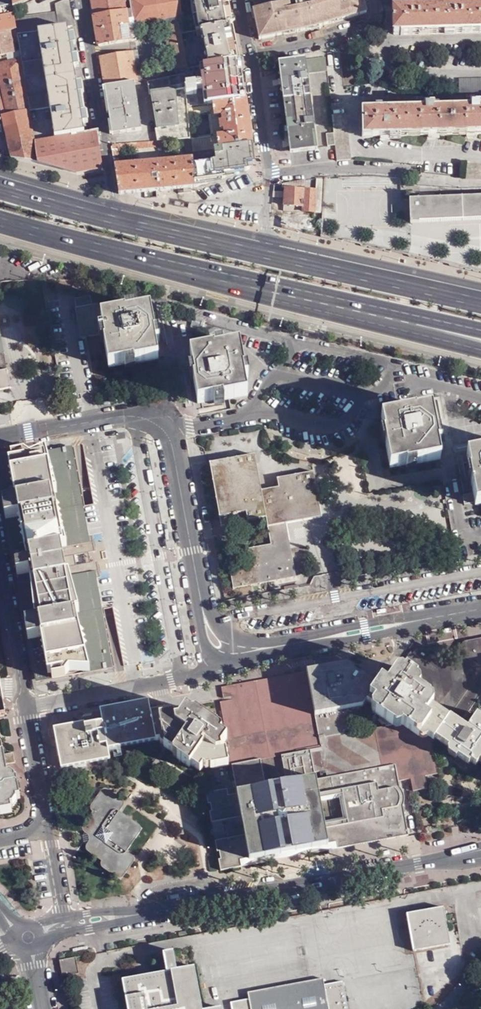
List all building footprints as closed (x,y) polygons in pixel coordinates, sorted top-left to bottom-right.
[(13,9),(11,0),(0,0),(0,35),(13,32),(16,31),(14,19),(13,9)] [(33,0),(11,0),(13,9),(33,0)] [(56,13),(58,28),(69,27),(75,26),(71,0),(63,0),(55,4),(56,13)] [(95,16),(127,10),(126,4),(131,3),(131,0),(92,0),(95,16)] [(131,3),(132,9),(135,24),(182,17),(180,0),(131,0),(131,3)] [(229,0),(194,0),(200,30),(202,30),(233,24),(231,14),(229,1),(229,0)] [(363,0),(302,0),(303,1),(253,11),(260,41),(307,31),(367,13),(363,0)] [(255,9),(271,6),(270,0),(254,0),(255,9)] [(462,11),(462,7),(453,6),(453,11),(420,11),(419,7),(411,7),(411,12),(393,12),(392,32),(394,32),(394,34),(401,34),(401,36),(480,33),(480,10),(462,11)] [(100,47),(132,42),(137,42),(135,24),(132,9),(127,10),(95,16),(100,47)] [(56,13),(14,19),(16,31),(17,35),(38,31),(58,28),(56,13)] [(367,14),(367,13),(307,31),(367,14)] [(188,69),(182,35),(180,24),(169,26),(176,71),(186,70),(188,69)] [(240,61),(233,24),(202,30),(209,67),(240,61)] [(69,27),(58,28),(38,31),(43,60),(21,63),(23,75),(44,72),(48,96),(27,99),(29,112),(49,109),(54,139),(84,135),(69,27)] [(0,35),(0,57),(16,53),(13,32),(0,35)] [(105,87),(137,81),(133,51),(101,57),(105,87)] [(328,71),(326,58),(278,64),(290,152),(317,149),(308,73),(328,71)] [(37,163),(34,143),(29,112),(27,99),(23,75),(21,63),(21,60),(0,65),(0,108),(12,159),(37,163)] [(245,101),(240,61),(209,67),(186,71),(187,78),(149,83),(157,139),(191,133),(187,106),(188,106),(215,104),(245,101)] [(187,78),(186,71),(186,70),(176,71),(146,75),(146,80),(149,83),(187,78)] [(459,92),(480,92),(480,79),(459,80),(459,92)] [(138,84),(137,81),(105,87),(112,136),(145,131),(142,107),(147,106),(143,83),(138,84)] [(251,146),(245,101),(215,104),(216,115),(225,114),(225,120),(222,120),(223,129),(226,128),(227,135),(218,136),(218,148),(251,146)] [(216,115),(215,104),(188,106),(190,115),(210,113),(212,134),(193,135),(194,150),(218,148),(218,136),(227,135),(226,128),(223,129),(222,120),(225,120),(225,114),(216,115)] [(480,104),(473,104),(473,108),(432,110),(432,106),(424,106),(424,110),(390,111),(390,107),(382,107),(382,111),(365,112),(365,137),(480,133),(480,108),(480,104)] [(336,146),(337,162),(351,160),(347,114),(333,115),(335,134),(336,146)] [(102,143),(100,132),(84,135),(54,139),(34,143),(37,163),(77,174),(103,170),(100,145),(102,143)] [(192,150),(191,133),(157,139),(114,145),(112,148),(114,162),(119,161),(118,150),(186,140),(187,153),(193,152),(192,150)] [(328,147),(336,146),(335,134),(327,135),(328,147)] [(253,164),(251,146),(218,148),(194,150),(192,150),(193,152),(193,155),(195,186),(249,170),(253,164)] [(178,188),(195,186),(193,155),(115,166),(119,196),(136,194),(158,190),(178,188)] [(42,179),(77,174),(37,163),(42,179)] [(464,179),(480,181),(480,166),(465,165),(464,179)] [(285,194),(274,193),(273,198),(285,200),(284,205),(284,213),(314,215),(316,192),(304,191),(305,181),(283,186),(282,189),(285,189),(285,194)] [(418,192),(409,193),(409,201),(419,201),(418,192)] [(421,225),(480,223),(480,198),(421,200),(421,225)] [(411,226),(421,225),(421,200),(419,201),(409,201),(411,226)] [(146,296),(96,304),(104,355),(154,345),(152,333),(150,321),(146,296)] [(235,332),(185,340),(189,363),(194,391),(244,382),(235,332)] [(6,369),(0,370),(0,390),(9,388),(6,369)] [(428,398),(380,407),(386,434),(384,434),(388,457),(438,447),(433,422),(428,398)] [(464,443),(473,494),(480,492),(480,440),(464,443)] [(83,546),(84,551),(96,549),(93,533),(88,534),(72,444),(66,446),(71,463),(74,466),(73,471),(75,475),(75,479),(76,483),(77,486),(78,490),(78,495),(79,499),(79,504),(81,508),(81,512),(83,515),(82,520),(84,524),(84,529),(86,541),(82,542),(83,546)] [(107,666),(106,661),(106,644),(105,640),(105,636),(103,632),(103,628),(101,624),(101,619),(99,615),(100,611),(98,607),(99,603),(97,599),(96,593),(95,591),(95,586),(94,582),(91,570),(88,570),(87,566),(86,561),(76,563),(74,553),(84,551),(83,546),(82,542),(86,541),(84,529),(84,524),(82,520),(83,515),(81,512),(81,508),(79,504),(79,499),(78,495),(78,490),(77,486),(76,483),(75,479),(75,475),(73,471),(74,466),(71,463),(66,446),(31,453),(31,456),(42,454),(42,456),(0,465),(0,498),(13,566),(17,565),(19,573),(15,574),(35,675),(68,669),(89,670),(107,666)] [(31,453),(0,459),(0,465),(42,456),(42,454),(31,456),(31,453)] [(256,456),(210,465),(222,527),(267,518),(272,545),(246,550),(249,567),(231,571),(234,589),(298,577),(287,524),(323,516),(314,472),(278,479),(280,488),(263,492),(256,456)] [(471,491),(463,493),(465,507),(473,506),(471,491)] [(91,570),(94,582),(95,586),(95,591),(96,593),(97,599),(99,603),(98,607),(100,611),(99,615),(101,619),(101,624),(103,628),(103,632),(105,636),(105,640),(106,644),(106,661),(107,666),(113,665),(96,576),(101,575),(98,559),(86,561),(87,566),(88,570),(91,570)] [(469,642),(462,653),(480,667),(480,640),(469,642)] [(480,672),(480,667),(462,653),(452,668),(433,655),(432,656),(422,650),(417,651),(415,655),(412,654),(401,669),(413,676),(415,687),(423,692),(425,695),(422,700),(443,713),(450,718),(480,672)] [(350,664),(308,672),(321,739),(347,733),(369,702),(381,686),(379,685),(363,673),(358,678),(353,674),(357,669),(350,664)] [(36,681),(89,670),(68,669),(35,675),(36,681)] [(450,718),(443,713),(422,700),(425,695),(423,692),(415,687),(413,676),(401,669),(405,673),(402,677),(396,673),(389,682),(388,685),(381,681),(379,685),(381,686),(369,702),(384,720),(391,726),(398,726),(403,729),(417,738),(424,737),(433,742),(450,718)] [(227,728),(235,764),(323,748),(321,739),(308,672),(223,689),(225,699),(234,697),(234,700),(222,703),(227,728)] [(480,692),(480,672),(450,718),(459,724),(480,692)] [(150,703),(92,714),(91,717),(85,717),(78,725),(55,730),(62,770),(159,751),(157,742),(152,714),(150,703)] [(207,769),(212,768),(235,764),(227,728),(223,730),(198,712),(194,713),(186,708),(183,714),(179,712),(172,713),(171,711),(152,714),(157,742),(159,741),(160,743),(174,754),(174,757),(191,768),(193,766),(202,772),(204,768),(207,769)] [(479,719),(474,715),(465,728),(459,724),(450,718),(433,742),(452,755),(453,754),(464,762),(466,760),(472,763),(478,755),(480,757),(480,721),(479,719)] [(403,729),(398,726),(391,726),(347,733),(321,739),(323,748),(323,749),(312,752),(316,774),(327,772),(328,780),(377,771),(396,768),(399,783),(411,781),(413,793),(428,791),(426,778),(437,776),(432,748),(432,746),(433,742),(424,737),(417,738),(403,729)] [(339,850),(409,838),(404,808),(405,807),(406,803),(406,799),(405,795),(403,791),(400,788),(400,787),(377,771),(328,780),(318,782),(316,774),(312,752),(205,771),(202,777),(205,793),(208,793),(215,828),(213,828),(212,830),(211,832),(212,833),(213,835),(216,836),(222,871),(243,867),(242,861),(251,860),(252,865),(271,862),(271,856),(274,855),(273,848),(283,850),(288,849),(293,848),(297,846),(304,843),(305,850),(308,850),(310,855),(329,851),(329,846),(338,844),(339,850)] [(12,813),(11,808),(14,808),(16,803),(16,801),(20,800),(17,783),(15,780),(9,777),(8,777),(5,766),(14,764),(12,754),(0,757),(0,815),(12,813)] [(377,771),(400,787),(399,783),(396,768),(377,771)] [(91,844),(88,847),(86,851),(103,863),(100,868),(121,882),(136,861),(126,854),(143,831),(120,814),(127,804),(105,789),(90,810),(95,814),(82,832),(86,835),(90,837),(91,844)] [(274,855),(305,850),(304,843),(297,846),(293,848),(288,849),(283,850),(273,848),(274,855)] [(446,907),(409,914),(416,951),(452,943),(446,907)] [(194,967),(176,970),(173,951),(162,953),(166,972),(121,980),(126,1008),(201,1008),(194,967)] [(75,957),(58,960),(61,976),(78,973),(75,957)] [(232,1008),(348,1008),(342,982),(324,985),(323,978),(247,992),(249,999),(230,1002),(232,1008)]
